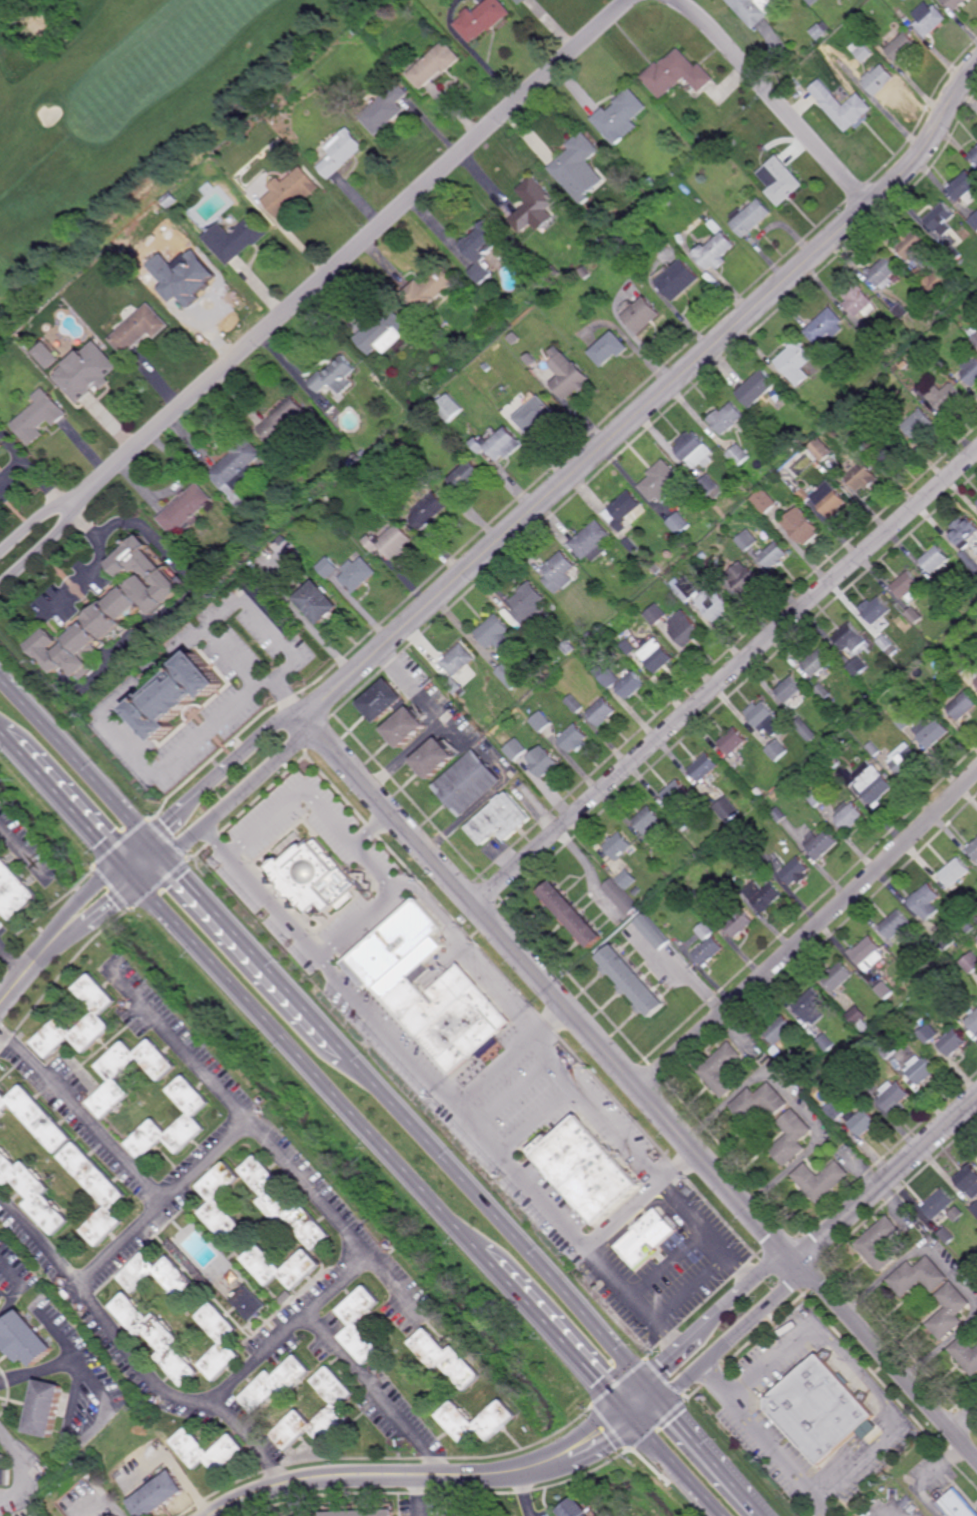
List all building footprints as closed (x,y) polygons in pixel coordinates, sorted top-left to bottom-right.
[(478,13),(492,0),(504,0),(516,14),(495,32),(493,30),(481,40),(481,39),(475,44),(459,25),(468,17),(466,14),(473,8),(478,13)] [(757,29),(731,0),(779,0),(783,4),(779,8),(780,9),(757,29)] [(957,12),(946,0),(970,0),(957,12)] [(934,8),(937,5),(949,19),(927,39),(915,25),(920,21),(914,14),(927,1),(934,8)] [(834,29),(830,32),(831,33),(822,42),(813,32),(823,23),(825,24),(827,22),(834,29)] [(900,65),(887,50),(907,32),(920,47),(900,65)] [(864,63),(851,48),(860,39),(874,54),(864,63)] [(449,74),(446,72),(426,91),(411,75),(448,41),(465,59),(449,74)] [(698,67),(702,64),(716,80),(700,93),(688,79),(664,100),(644,77),(660,63),(662,65),(663,64),(665,61),(668,59),(670,59),(681,48),(698,67)] [(896,78),(887,87),(877,97),(862,81),(871,71),(874,74),(883,65),(896,78)] [(846,106),(859,94),(873,109),(867,115),(870,117),(856,129),(855,127),(848,133),(822,104),(823,103),(811,89),(821,79),(846,106)] [(798,89),(793,84),(797,80),(802,85),(798,89)] [(412,94),(401,104),(407,111),(379,137),(361,117),(390,92),(401,83),(412,94)] [(635,121),(640,127),(618,147),(611,139),(610,141),(604,134),(606,133),(594,120),(607,108),(610,112),(618,105),(616,102),(632,88),(650,108),(635,121)] [(330,180),(319,168),(333,154),(328,149),(349,129),(366,147),(330,180)] [(595,168),(597,167),(608,180),(590,197),(592,199),(585,205),(552,169),(573,150),(569,146),(584,132),(602,151),(590,162),(595,168)] [(732,149),(726,142),(733,137),(738,144),(732,149)] [(782,208),(768,193),(773,189),(760,174),(780,156),(807,186),(782,208)] [(323,187),(309,199),(306,196),(280,219),(264,201),(274,192),(269,187),(280,178),(284,183),(304,165),(323,187)] [(974,188),(976,191),(976,199),(972,203),(965,196),(960,200),(948,187),(950,186),(949,184),(951,182),(952,183),(959,176),(961,178),(969,171),(976,180),(976,186),(974,188)] [(543,233),(536,225),(525,235),(513,221),(532,204),(520,191),(536,176),(560,203),(550,211),(557,219),(543,233)] [(653,189),(646,182),(651,177),(658,184),(653,189)] [(169,209),(162,201),(171,192),(179,200),(169,209)] [(776,214),(765,223),(763,222),(747,237),(735,224),(737,221),(734,218),(743,209),(746,213),(762,199),(776,214)] [(945,236),(939,230),(937,231),(925,219),(945,200),(958,214),(949,221),(954,227),(945,236)] [(655,211),(651,206),(656,202),(660,207),(655,211)] [(163,221),(158,215),(162,211),(167,217),(163,221)] [(256,247),(252,243),(228,265),(204,238),(221,223),(232,235),(255,214),(272,233),(256,247)] [(505,238),(483,261),(494,272),(482,283),(470,270),(478,262),(460,244),(468,237),(469,238),(479,228),(478,228),(487,219),(505,238)] [(718,235),(708,224),(714,219),(723,231),(718,235)] [(910,259),(898,245),(917,227),(930,241),(910,259)] [(726,255),(730,259),(720,268),(716,263),(710,269),(694,251),(697,248),(698,249),(707,241),(709,244),(726,229),(739,243),(726,255)] [(964,254),(956,261),(946,249),(954,242),(964,254)] [(892,276),(896,280),(886,289),(882,285),(880,286),(868,274),(869,273),(866,270),(872,266),(874,268),(888,254),(901,267),(892,276)] [(207,293),(205,291),(203,294),(196,300),(183,311),(168,294),(192,272),(187,267),(200,255),(221,278),(210,288),(211,289),(207,293)] [(679,301),(666,288),(665,289),(662,286),(664,284),(660,280),(685,256),(704,277),(679,301)] [(555,277),(548,269),(553,265),(560,273),(555,277)] [(932,275),(939,269),(950,283),(934,296),(914,272),(923,265),(932,275)] [(585,280),(578,271),(584,266),(591,274),(585,280)] [(443,278),(450,271),(458,280),(421,313),(402,292),(418,278),(423,283),(437,271),(443,278)] [(860,284),(861,283),(865,288),(864,289),(874,301),(873,302),(878,307),(868,316),(863,311),(857,317),(844,303),(848,299),(845,294),(858,282),(860,284)] [(967,294),(964,291),(970,285),(973,288),(967,294)] [(466,295),(462,290),(468,286),(471,290),(466,295)] [(642,332),(625,314),(647,294),(664,313),(642,332)] [(901,319),(892,309),(902,301),(911,311),(901,319)] [(156,337),(151,332),(126,355),(110,338),(149,302),(170,324),(156,337)] [(386,353),(380,347),(372,355),(355,337),(391,304),(413,328),(386,353)] [(835,337),(830,332),(817,344),(805,330),(831,306),(844,320),(840,324),(844,328),(835,337)] [(873,346),(861,332),(869,324),(882,338),(873,346)] [(974,327),(976,331),(976,345),(971,338),(973,336),(969,331),(974,327)] [(631,347),(621,356),(618,353),(605,366),(591,351),(615,329),(631,347)] [(514,344),(508,337),(515,331),(522,338),(514,344)] [(798,338),(799,338),(816,355),(803,368),(811,376),(799,387),(789,377),(790,376),(775,360),(789,346),(788,346),(797,337),(798,338)] [(863,348),(857,341),(861,338),(867,345),(863,348)] [(60,359),(44,341),(33,352),(49,369),(60,359)] [(576,362),(577,360),(592,377),(588,381),(590,384),(582,391),(580,389),(568,399),(553,382),(562,374),(552,363),(566,351),(576,362)] [(533,366),(525,357),(532,352),(539,361),(533,366)] [(106,385),(104,384),(93,393),(92,391),(82,401),(70,387),(98,362),(95,360),(103,353),(119,371),(112,377),(113,379),(106,385)] [(347,377),(353,383),(342,394),(331,383),(321,392),(309,380),(321,369),(324,372),(343,354),(357,368),(347,377)] [(976,360),(976,359),(976,383),(973,387),(961,373),(966,369),(960,363),(970,354),(976,360)] [(489,371),(484,366),(488,362),(493,367),(489,371)] [(752,409),(737,393),(765,367),(780,383),(752,409)] [(942,414),(925,394),(937,384),(942,390),(951,382),(963,396),(942,414)] [(918,395),(912,390),(916,386),(922,391),(918,395)] [(52,395),(55,393),(58,397),(57,398),(70,414),(57,425),(52,419),(41,428),(46,434),(33,445),(14,423),(41,401),(35,395),(45,387),(52,395)] [(452,422),(437,407),(452,393),(466,408),(452,422)] [(309,411),(293,424),(299,431),(290,440),(285,434),(273,443),(260,428),(277,413),(275,411),(282,405),(281,403),(285,400),(287,401),(295,394),(309,411)] [(531,434),(516,416),(541,394),(556,411),(531,434)] [(747,415),(724,435),(710,419),(721,408),(723,411),(734,401),(747,415)] [(915,440),(901,425),(921,408),(935,423),(915,440)] [(858,445),(847,431),(855,424),(866,438),(858,445)] [(509,458),(506,455),(500,460),(490,448),(484,453),(474,442),(482,435),(485,438),(484,440),(488,445),(493,441),(492,440),(509,425),(525,444),(509,458)] [(709,443),(708,444),(714,451),(710,455),(715,460),(708,467),(702,462),(696,468),(677,449),(685,441),(683,440),(687,436),(689,437),(696,430),(709,443)] [(234,498),(226,490),(225,491),(210,473),(234,452),(232,449),(249,435),(265,454),(253,465),(261,474),(234,498)] [(895,461),(893,459),(887,465),(874,451),(891,435),(904,449),(897,456),(899,457),(895,461)] [(822,463),(807,447),(818,437),(833,453),(822,463)] [(739,468),(727,454),(739,443),(751,456),(739,468)] [(466,493),(465,493),(459,498),(448,487),(455,481),(452,478),(475,458),(488,474),(466,493)] [(664,503),(660,498),(655,502),(640,485),(652,475),(649,472),(664,459),(682,478),(670,489),(674,494),(664,503)] [(866,490),(864,487),(858,492),(845,477),(863,462),(878,479),(866,490)] [(752,480),(748,475),(752,471),(757,476),(752,480)] [(709,496),(698,484),(710,473),(721,486),(709,496)] [(847,502),(840,508),(843,511),(833,521),(811,498),(805,503),(796,493),(803,487),(811,496),(827,480),(847,502)] [(215,499),(197,515),(202,520),(194,526),(193,524),(186,531),(183,528),(174,535),(159,518),(183,496),(182,494),(186,490),(188,492),(199,482),(215,499)] [(765,515),(751,499),(763,488),(778,503),(765,515)] [(631,525),(630,524),(627,527),(629,529),(623,535),(613,523),(604,513),(630,490),(643,505),(642,505),(647,511),(631,525)] [(433,527),(431,525),(429,526),(422,532),(412,520),(418,515),(415,512),(438,491),(451,506),(438,518),(440,520),(433,527)] [(798,506),(799,506),(818,528),(815,530),(819,535),(805,547),(802,542),(799,545),(788,531),(789,530),(781,521),(793,510),(790,506),(795,502),(798,506)] [(390,519),(385,514),(391,509),(396,514),(390,519)] [(680,536),(667,523),(679,511),(692,524),(680,536)] [(967,517),(976,527),(976,531),(967,541),(969,544),(962,550),(948,535),(953,530),(950,526),(959,518),(962,521),(967,517)] [(595,563),(589,556),(584,560),(570,544),(598,519),(612,536),(605,542),(611,549),(595,563)] [(401,557),(399,554),(393,559),(382,547),(376,552),(365,540),(372,534),(374,537),(376,535),(378,537),(380,535),(383,538),(400,523),(415,540),(406,548),(408,551),(401,557)] [(746,552),(735,540),(747,529),(758,541),(746,552)] [(186,585),(153,615),(145,606),(127,622),(130,626),(111,644),(107,640),(88,658),(94,665),(92,666),(96,670),(84,680),(81,677),(79,678),(76,675),(75,675),(71,671),(72,670),(68,666),(59,674),(49,664),(48,665),(44,661),(46,660),(32,644),(51,627),(64,642),(57,648),(59,651),(65,646),(64,644),(68,641),(67,640),(74,634),(72,631),(78,625),(81,627),(89,620),(87,618),(94,612),(91,609),(95,606),(98,609),(105,602),(107,604),(114,597),(111,595),(117,589),(119,592),(129,583),(132,586),(145,574),(158,589),(161,586),(149,573),(147,574),(143,569),(139,572),(136,568),(125,578),(112,563),(124,552),(122,550),(129,544),(130,545),(131,545),(130,543),(135,538),(137,539),(143,533),(153,545),(151,547),(186,585)] [(634,555),(622,543),(629,537),(640,549),(634,555)] [(790,554),(783,560),(784,562),(780,566),(778,564),(773,570),(760,556),(761,555),(758,552),(762,548),(765,551),(777,540),(790,554)] [(933,574),(920,561),(936,545),(949,559),(933,574)] [(973,560),(976,564),(976,577),(976,576),(976,577),(965,566),(966,565),(958,555),(963,550),(972,560),(973,560)] [(577,566),(568,574),(574,580),(564,589),(563,588),(556,594),(543,580),(549,574),(544,568),(543,566),(546,563),(547,565),(563,551),(577,566)] [(702,560),(698,556),(704,552),(707,556),(702,560)] [(329,579),(318,567),(330,556),(341,569),(329,579)] [(714,577),(703,565),(714,556),(724,567),(714,577)] [(355,594),(341,578),(365,557),(379,572),(355,594)] [(747,568),(749,566),(761,581),(743,596),(731,582),(732,581),(726,574),(741,561),(747,568)] [(656,575),(651,569),(655,564),(661,570),(656,575)] [(912,602),(908,597),(905,599),(893,585),(908,570),(921,584),(916,589),(921,594),(912,602)] [(288,638),(240,585),(252,575),(299,628),(288,638)] [(701,594),(708,588),(715,597),(720,592),(733,606),(725,614),(716,622),(696,600),(697,599),(693,595),(691,597),(692,599),(686,603),(673,588),(674,587),(670,583),(676,578),(680,582),(686,577),(701,594)] [(321,625),(296,598),(317,579),(342,607),(321,625)] [(543,618),(541,615),(536,619),(535,617),(524,627),(512,613),(517,608),(511,601),(520,593),(519,591),(531,581),(533,583),(533,584),(545,598),(539,604),(548,614),(543,618)] [(948,604),(939,594),(947,586),(956,597),(948,604)] [(892,610),(875,626),(862,612),(869,606),(867,605),(870,602),(872,604),(880,596),(892,610)] [(624,608),(620,604),(625,599),(629,603),(624,608)] [(655,627),(644,614),(657,603),(668,615),(655,627)] [(914,625),(904,614),(913,606),(923,617),(914,625)] [(687,648),(672,631),(674,629),(669,623),(683,610),(704,632),(687,648)] [(502,652),(494,644),(490,648),(476,633),(496,614),(510,630),(505,634),(513,642),(502,652)] [(856,653),(851,647),(847,651),(835,637),(851,622),(869,642),(856,653)] [(590,641),(585,636),(590,631),(594,637),(590,641)] [(886,651),(877,641),(885,634),(894,644),(886,651)] [(625,641),(627,639),(636,650),(629,656),(620,646),(622,644),(619,640),(622,637),(625,641)] [(584,647),(580,642),(585,638),(589,642),(584,647)] [(658,674),(639,654),(656,638),(674,658),(658,674)] [(568,656),(559,647),(567,639),(576,648),(568,656)] [(454,678),(463,687),(456,694),(445,683),(453,675),(440,661),(441,660),(440,659),(444,655),(446,658),(462,643),(475,657),(454,678)] [(835,660),(818,675),(820,677),(816,681),(802,664),(812,655),(813,657),(823,648),(835,660)] [(223,685),(207,700),(202,696),(196,702),(196,703),(182,716),(181,714),(171,724),(175,728),(162,740),(133,709),(147,695),(148,697),(155,691),(154,689),(172,673),(173,674),(179,669),(177,667),(193,652),(223,685)] [(857,678),(847,667),(860,656),(870,667),(857,678)] [(513,692),(496,674),(509,661),(526,679),(513,692)] [(608,690),(598,678),(610,668),(620,680),(608,690)] [(628,700),(616,687),(633,671),(646,685),(628,700)] [(807,690),(790,705),(777,691),(781,686),(780,685),(784,682),(785,683),(794,676),(807,690)] [(379,724),(360,704),(388,679),(406,699),(379,724)] [(825,701),(815,690),(823,683),(833,694),(825,701)] [(966,690),(976,702),(976,706),(960,722),(947,707),(966,690)] [(575,714),(563,701),(571,693),(583,707),(575,714)] [(599,727),(587,713),(604,697),(617,711),(599,727)] [(778,715),(776,716),(786,727),(775,737),(769,729),(764,733),(745,711),(756,702),(759,706),(765,701),(778,715)] [(876,712),(871,707),(875,703),(880,709),(876,712)] [(415,712),(418,709),(426,717),(423,720),(428,725),(402,750),(395,742),(393,745),(387,739),(390,736),(385,730),(410,707),(415,712)] [(540,733),(529,720),(540,711),(551,724),(540,733)] [(890,724),(885,719),(889,716),(894,721),(890,724)] [(813,744),(795,723),(802,717),(820,737),(813,744)] [(905,731),(897,722),(903,717),(910,726),(905,731)] [(932,724),(939,719),(950,731),(929,750),(918,738),(920,736),(913,729),(926,717),(932,724)] [(588,737),(584,741),(586,744),(577,752),(574,749),(570,753),(559,739),(560,737),(559,735),(562,733),(563,734),(576,723),(588,737)] [(733,756),(720,741),(736,727),(749,741),(733,756)] [(444,744),(447,741),(454,749),(452,752),(457,757),(431,781),(424,774),(422,776),(416,770),(418,767),(413,762),(438,738),(444,744)] [(515,762),(503,749),(516,738),(527,750),(515,762)] [(777,762),(766,750),(779,739),(790,751),(777,762)] [(876,757),(867,747),(874,741),(883,751),(876,757)] [(913,772),(911,771),(905,777),(890,761),(893,758),(892,756),(907,742),(912,747),(911,748),(923,760),(914,768),(916,769),(913,772)] [(549,775),(548,774),(542,779),(530,765),(547,749),(560,763),(552,770),(553,771),(549,775)] [(463,818),(450,805),(448,806),(443,801),(446,799),(434,787),(474,750),(503,781),(463,818)] [(720,765),(705,779),(707,781),(704,784),(702,782),(701,783),(688,770),(696,763),(694,761),(697,758),(700,761),(708,753),(720,765)] [(835,769),(828,761),(836,754),(843,762),(835,769)] [(874,766),(876,765),(896,788),(876,806),(857,785),(861,781),(860,779),(855,773),(869,761),(874,766)] [(847,770),(849,768),(860,780),(851,788),(838,773),(845,767),(847,770)] [(674,809),(662,795),(678,780),(691,794),(674,809)] [(818,808),(809,797),(819,788),(828,799),(818,808)] [(531,819),(506,841),(500,835),(508,828),(506,826),(483,846),(468,829),(496,803),(495,801),(502,795),(503,796),(508,793),(531,819)] [(728,824),(713,807),(726,796),(741,812),(728,824)] [(851,805),(855,802),(868,816),(860,823),(860,824),(858,826),(857,826),(849,833),(836,819),(838,818),(837,816),(839,814),(836,811),(847,801),(851,805)] [(646,834),(633,820),(649,806),(662,820),(646,834)] [(781,824),(772,813),(779,806),(789,817),(781,824)] [(684,831),(674,821),(682,814),(691,824),(684,831)] [(841,843),(821,860),(806,843),(810,840),(808,838),(816,832),(821,837),(830,830),(841,843)] [(635,849),(629,855),(626,852),(620,857),(621,858),(618,861),(617,860),(616,861),(604,847),(609,842),(607,840),(611,837),(613,838),(620,831),(635,849)] [(358,886),(315,836),(285,862),(281,858),(269,868),(309,915),(322,903),(329,912),(337,906),(339,909),(353,898),(350,894),(358,886)] [(971,845),(976,839),(976,861),(966,849),(968,848),(967,846),(970,843),(971,845)] [(646,849),(642,845),(647,840),(651,845),(646,849)] [(15,918),(0,902),(0,852),(40,895),(15,918)] [(803,885),(800,882),(794,887),(782,873),(801,856),(813,869),(808,873),(812,877),(803,885)] [(951,888),(939,875),(959,857),(971,871),(951,888)] [(626,890),(617,879),(628,869),(637,880),(626,890)] [(767,885),(761,878),(765,875),(771,882),(767,885)] [(626,916),(601,887),(612,877),(638,906),(626,916)] [(752,883),(755,881),(763,890),(773,882),(784,895),(774,904),(775,905),(765,914),(741,887),(749,879),(752,883)] [(601,938),(589,947),(584,941),(581,944),(575,937),(578,935),(568,922),(564,926),(557,918),(561,915),(551,904),(547,907),(541,900),(545,897),(539,891),(551,881),(601,938)] [(942,897),(921,914),(909,900),(918,893),(930,883),(942,897)] [(634,895),(630,891),(636,885),(640,890),(634,895)] [(436,939),(446,929),(413,895),(344,959),(455,1078),(515,1023),(461,964),(427,995),(419,986),(434,972),(428,965),(445,949),(436,939)] [(704,917),(695,906),(702,899),(712,911),(704,917)] [(745,928),(747,930),(743,934),(741,932),(735,937),(722,923),(725,920),(726,921),(742,907),(754,921),(745,928)] [(893,940),(881,925),(900,908),(912,922),(893,940)] [(657,951),(631,922),(643,911),(669,940),(657,951)] [(703,940),(694,930),(704,921),(713,931),(703,940)] [(969,933),(964,927),(970,922),(975,927),(969,933)] [(946,951),(934,938),(945,928),(956,941),(946,951)] [(881,950),(886,956),(870,972),(850,951),(854,946),(857,949),(872,934),(884,947),(881,950)] [(706,967),(705,965),(704,966),(692,953),(712,935),(724,948),(708,962),(709,964),(706,967)] [(666,1002),(651,1016),(646,1009),(641,1014),(634,1006),(639,1002),(628,990),(623,994),(616,986),(621,982),(611,971),(606,975),(599,967),(604,963),(598,956),(613,942),(666,1002)] [(974,950),(976,954),(976,969),(971,974),(961,961),(974,950)] [(837,991),(824,978),(843,961),(855,974),(837,991)] [(107,1013),(118,1024),(91,1050),(76,1035),(53,1057),(37,1041),(46,1033),(44,1031),(55,1021),(57,1023),(66,1015),(80,1030),(83,1027),(82,1025),(92,1015),(94,1017),(102,1009),(97,1004),(95,1006),(87,997),(89,995),(80,986),(96,970),(122,998),(107,1013)] [(920,980),(915,974),(919,971),(924,977),(920,980)] [(885,999),(875,988),(884,980),(895,991),(885,999)] [(819,1006),(826,1015),(813,1027),(794,1005),(795,1004),(794,1002),(796,1000),(798,1002),(814,987),(826,1000),(819,1006)] [(858,1027),(847,1014),(859,1004),(869,1017),(858,1027)] [(969,1018),(976,1010),(976,1033),(964,1019),(967,1016),(969,1018)] [(778,1045),(766,1032),(784,1015),(796,1027),(778,1045)] [(938,1034),(926,1045),(915,1033),(928,1022),(938,1034)] [(950,1057),(937,1043),(954,1027),(967,1042),(950,1057)] [(828,1052),(818,1040),(826,1033),(836,1045),(828,1052)] [(901,1047),(888,1059),(876,1047),(889,1035),(901,1047)] [(179,1065),(164,1079),(157,1072),(155,1074),(145,1063),(147,1062),(143,1057),(137,1063),(139,1065),(127,1075),(125,1073),(122,1077),(136,1092),(127,1100),(129,1102),(119,1112),(117,1109),(108,1118),(93,1102),(118,1080),(103,1064),(131,1039),(140,1049),(154,1037),(179,1065)] [(722,1098),(697,1070),(729,1041),(742,1056),(725,1071),(737,1085),(722,1098)] [(939,1069),(920,1085),(905,1069),(909,1066),(907,1063),(917,1054),(921,1059),(926,1054),(939,1069)] [(808,1078),(803,1073),(806,1070),(811,1075),(808,1078)] [(864,1093),(853,1081),(863,1072),(874,1083),(864,1093)] [(197,1115),(208,1127),(181,1152),(167,1137),(143,1159),(128,1142),(137,1134),(136,1133),(146,1123),(148,1125),(156,1117),(170,1132),(175,1128),(173,1126),(183,1117),(184,1119),(192,1111),(189,1107),(187,1109),(178,1100),(180,1098),(171,1088),(187,1073),(212,1101),(197,1115)] [(894,1084),(899,1081),(911,1094),(895,1109),(896,1110),(892,1113),(891,1112),(890,1113),(878,1099),(882,1095),(880,1093),(882,1091),(880,1089),(891,1080),(894,1084)] [(790,1103),(773,1118),(763,1106),(746,1122),(730,1105),(750,1086),(756,1093),(770,1081),(790,1103)] [(1,1122),(0,1120),(0,1089),(4,1085),(15,1097),(30,1082),(81,1137),(65,1151),(56,1142),(52,1146),(43,1136),(47,1132),(31,1115),(27,1119),(19,1109),(22,1106),(18,1102),(9,1110),(12,1112),(1,1122)] [(836,1122),(824,1109),(836,1097),(849,1111),(836,1122)] [(879,1122),(862,1136),(857,1131),(856,1132),(852,1128),(854,1127),(850,1123),(850,1122),(845,1116),(852,1109),(857,1115),(866,1107),(879,1122)] [(785,1167),(769,1149),(788,1133),(777,1121),(793,1108),(812,1131),(800,1142),(806,1149),(785,1167)] [(535,1157),(596,1226),(639,1187),(578,1119),(535,1157)] [(12,1185),(0,1171),(0,1138),(9,1147),(10,1146),(19,1156),(18,1158),(24,1166),(31,1160),(39,1169),(41,1168),(50,1178),(49,1179),(56,1187),(50,1193),(57,1200),(59,1199),(68,1209),(66,1211),(75,1220),(58,1235),(30,1204),(36,1199),(19,1179),(12,1185)] [(133,1194),(118,1208),(129,1220),(101,1247),(86,1230),(94,1223),(91,1221),(103,1210),(105,1213),(113,1205),(109,1201),(106,1204),(96,1193),(99,1190),(85,1174),(82,1177),(71,1166),(75,1163),(67,1155),(83,1140),(133,1194)] [(282,1190),(301,1210),(306,1205),(334,1234),(318,1249),(310,1240),(308,1242),(297,1230),(299,1228),(293,1222),(288,1228),(280,1220),(278,1222),(268,1211),(270,1209),(263,1201),(268,1195),(261,1188),(260,1189),(250,1178),(252,1177),(244,1168),(259,1154),(288,1184),(282,1190)] [(849,1174),(816,1204),(791,1175),(805,1162),(817,1176),(836,1159),(849,1174)] [(227,1196),(225,1194),(221,1198),(228,1205),(229,1204),(240,1215),(239,1217),(246,1225),(229,1240),(204,1212),(216,1200),(202,1185),(229,1160),(244,1176),(235,1184),(238,1186),(227,1196)] [(970,1163),(976,1171),(976,1183),(966,1193),(953,1180),(970,1163)] [(968,1193),(976,1185),(976,1197),(973,1200),(968,1193)] [(933,1221),(921,1207),(922,1206),(921,1205),(923,1202),(924,1204),(941,1189),(953,1203),(933,1221)] [(969,1209),(976,1201),(976,1219),(969,1209)] [(963,1213),(955,1206),(946,1216),(954,1223),(963,1213)] [(611,1248),(635,1274),(658,1254),(656,1252),(677,1233),(655,1209),(611,1248)] [(879,1273),(853,1244),(886,1215),(899,1230),(881,1246),(893,1260),(879,1273)] [(945,1245),(936,1234),(949,1222),(959,1233),(945,1245)] [(271,1252),(273,1250),(283,1260),(280,1262),(287,1270),(293,1265),(291,1263),(301,1254),(302,1256),(311,1248),(326,1265),(299,1290),(284,1274),(272,1285),(247,1258),(263,1243),(271,1252)] [(162,1267),(174,1256),(199,1283),(184,1297),(176,1289),(174,1291),(165,1281),(166,1279),(159,1271),(154,1276),(156,1278),(147,1287),(145,1285),(136,1293),(121,1276),(148,1251),(162,1267)] [(947,1278),(931,1293),(920,1281),(901,1298),(885,1280),(907,1260),(913,1267),(925,1255),(947,1278)] [(940,1342),(924,1324),(944,1307),(933,1295),(949,1281),(969,1303),(956,1315),(962,1322),(940,1342)] [(263,1298),(265,1297),(272,1304),(270,1305),(271,1306),(255,1321),(235,1299),(238,1296),(237,1295),(241,1291),(242,1293),(251,1285),(263,1298)] [(367,1320),(366,1318),(360,1323),(368,1331),(370,1329),(379,1339),(377,1341),(386,1350),(369,1365),(344,1337),(356,1326),(342,1310),(370,1285),(384,1301),(376,1309),(377,1310),(367,1320)] [(9,1300),(0,1310),(0,1292),(9,1300)] [(136,1301),(138,1299),(150,1312),(148,1314),(153,1319),(159,1313),(167,1321),(169,1320),(178,1330),(176,1332),(184,1341),(178,1346),(186,1354),(188,1352),(197,1362),(195,1364),(203,1372),(186,1387),(159,1357),(165,1352),(146,1332),(140,1338),(112,1307),(128,1292),(136,1301)] [(230,1340),(245,1356),(217,1381),(202,1365),(211,1357),(209,1355),(219,1346),(221,1347),(225,1343),(218,1336),(216,1337),(207,1326),(208,1326),(200,1317),(217,1301),(242,1329),(230,1340)] [(47,1327),(44,1329),(51,1338),(54,1336),(57,1340),(55,1342),(61,1350),(39,1368),(32,1360),(26,1364),(17,1353),(15,1355),(13,1352),(15,1350),(8,1341),(13,1337),(6,1328),(29,1310),(32,1314),(33,1312),(37,1317),(35,1318),(42,1327),(46,1324),(47,1327)] [(450,1352),(456,1346),(484,1377),(469,1391),(460,1382),(458,1383),(450,1374),(451,1373),(444,1365),(439,1370),(430,1360),(429,1362),(420,1352),(422,1351),(414,1342),(429,1329),(450,1352)] [(974,1350),(976,1347),(976,1374),(973,1378),(947,1349),(962,1336),(974,1350)] [(309,1379),(311,1381),(301,1390),(299,1388),(289,1397),(284,1391),(276,1398),(278,1400),(268,1409),(266,1407),(257,1415),(242,1398),(273,1370),(278,1377),(302,1355),(317,1371),(309,1379)] [(820,1355),(878,1417),(824,1468),(772,1413),(772,1400),(820,1355)] [(345,1408),(356,1421),(328,1446),(315,1431),(291,1452),(276,1435),(285,1427),(283,1425),(293,1416),(295,1418),(303,1410),(317,1426),(322,1422),(320,1419),(331,1410),(333,1412),(340,1405),(336,1400),(334,1402),(325,1391),(326,1390),(319,1381),(335,1367),(360,1395),(345,1408)] [(51,1382),(57,1384),(58,1382),(62,1383),(61,1384),(70,1386),(57,1440),(30,1433),(36,1410),(31,1409),(33,1402),(37,1403),(43,1381),(47,1382),(48,1380),(52,1381),(51,1382)] [(520,1417),(491,1443),(481,1430),(465,1444),(440,1416),(456,1402),(463,1410),(466,1408),(475,1419),(474,1420),(478,1425),(486,1418),(484,1415),(494,1406),(495,1408),(505,1400),(520,1417)] [(873,1422),(881,1430),(868,1442),(860,1434),(873,1422)] [(214,1454),(235,1434),(250,1451),(242,1458),(244,1460),(233,1470),(232,1468),(223,1476),(209,1460),(198,1470),(190,1461),(190,1462),(180,1451),(181,1450),(173,1441),(189,1427),(214,1454)] [(15,1487),(0,1486),(0,1452),(1,1452),(1,1455),(8,1455),(8,1470),(15,1471),(15,1487)] [(189,1492),(156,1515),(141,1515),(131,1502),(148,1489),(146,1486),(154,1481),(156,1484),(174,1471),(189,1492)] [(956,1488),(976,1510),(976,1515),(949,1515),(938,1503),(940,1502),(934,1496),(942,1489),(947,1496),(956,1488)] [(591,1515),(592,1515),(563,1515),(560,1513),(577,1497),(592,1514),(591,1515)]
